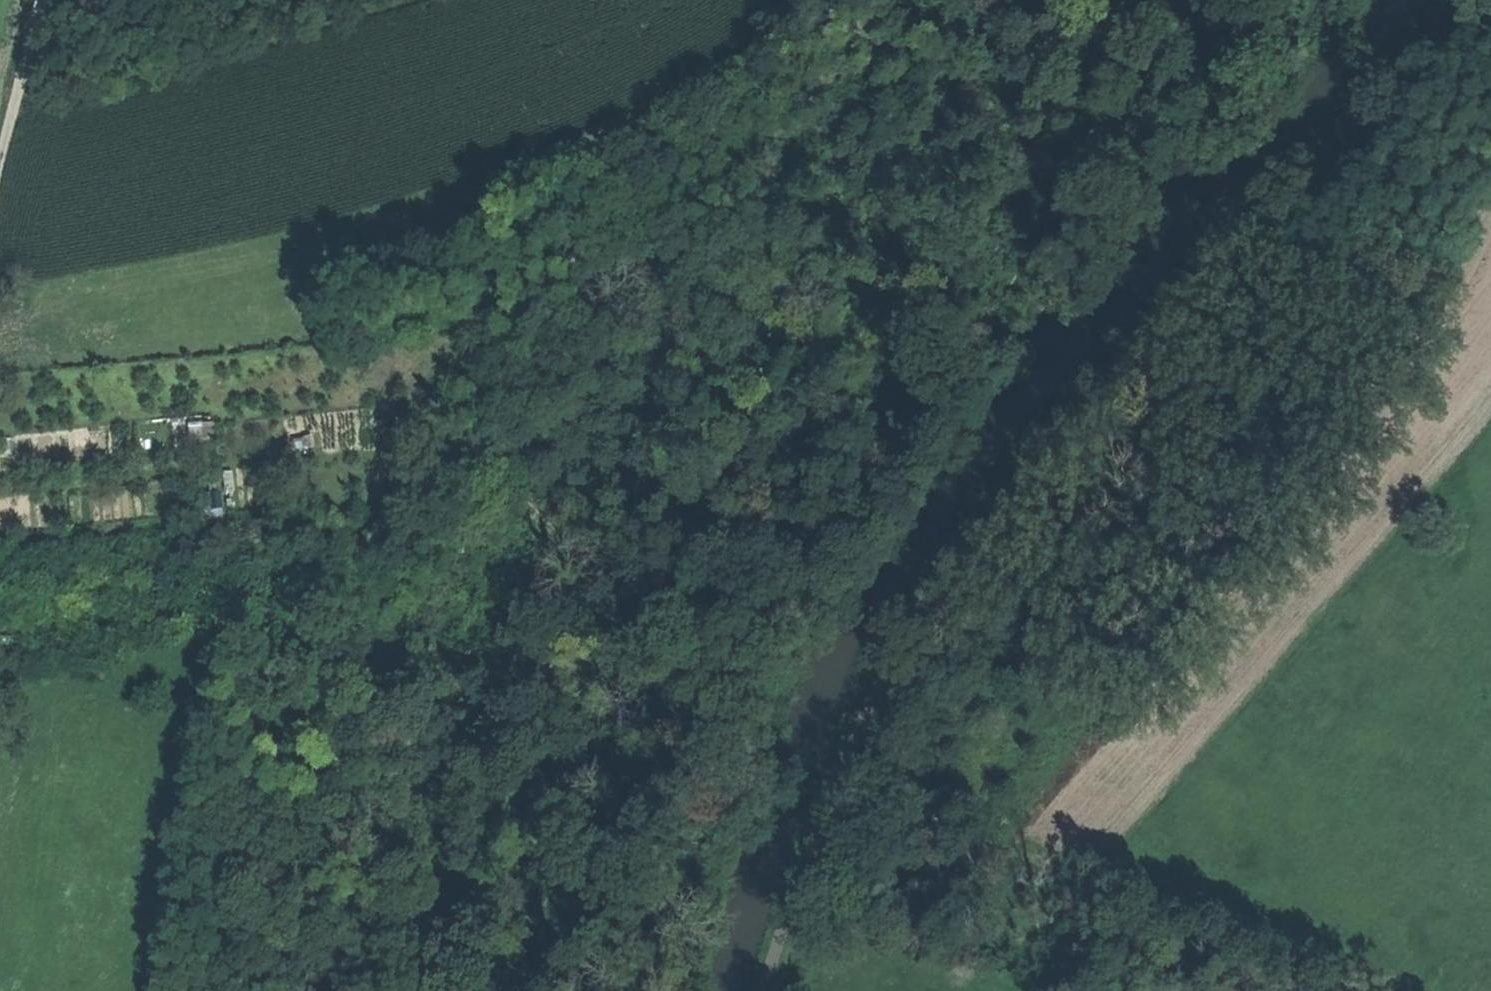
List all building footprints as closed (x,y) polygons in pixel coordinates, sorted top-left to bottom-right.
[(192,439),(217,437),(216,419),(190,422),(192,439)]
